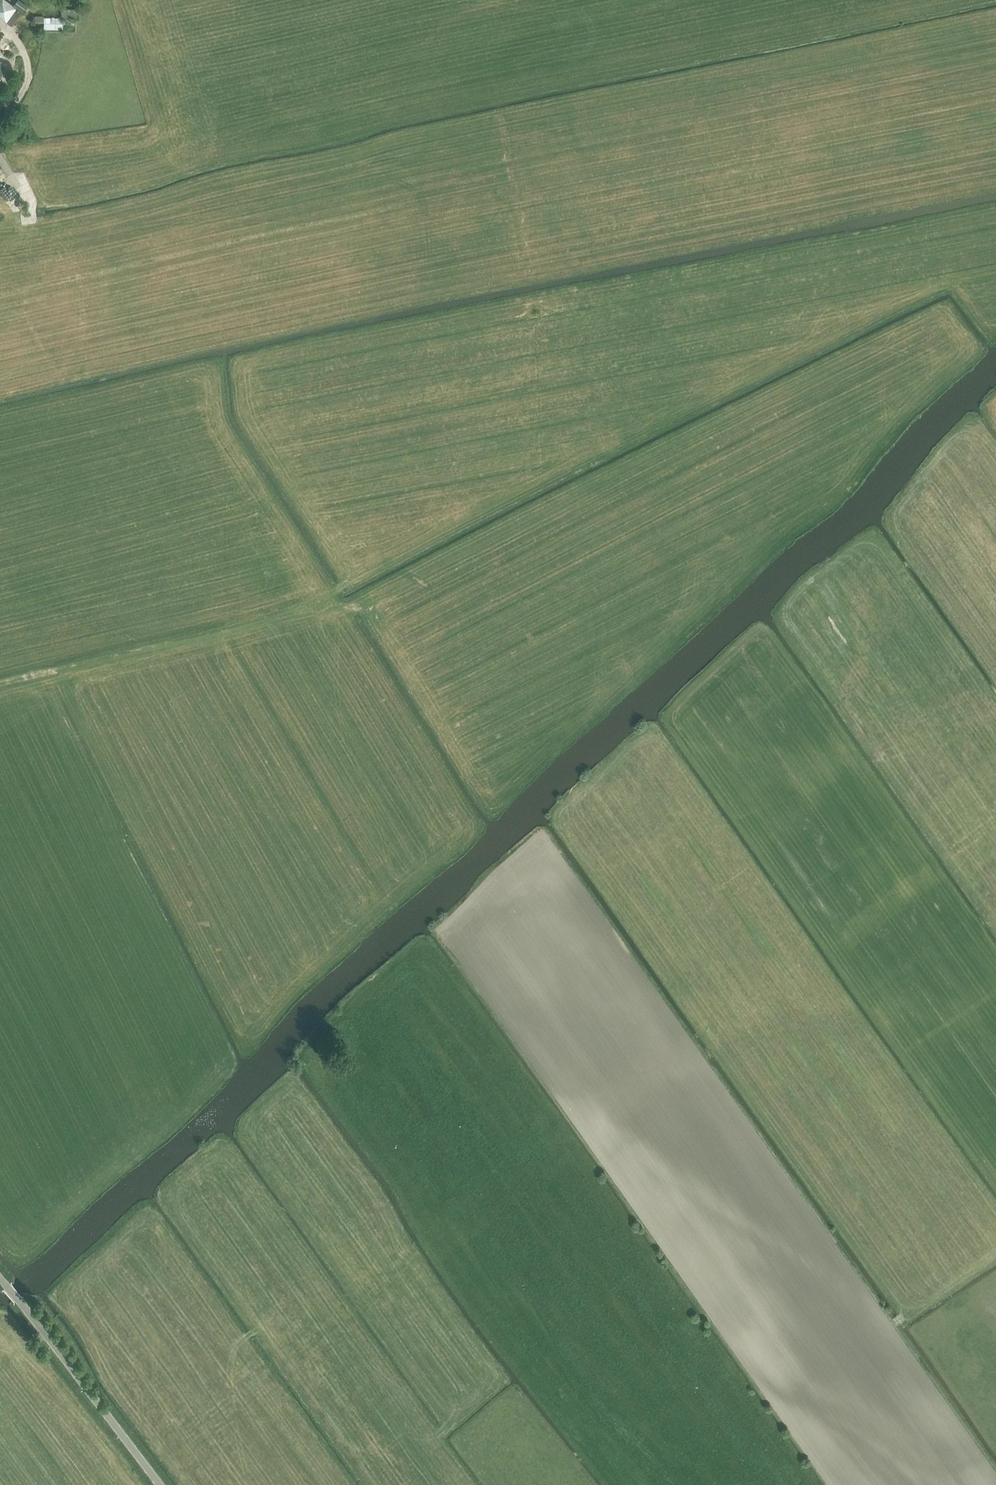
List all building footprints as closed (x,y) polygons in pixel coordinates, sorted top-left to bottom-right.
[(13,4),(23,11),(27,5),(20,0),(16,0),(13,4)] [(77,8),(62,8),(62,17),(77,17),(77,8)] [(76,18),(44,17),(44,29),(63,29),(64,23),(76,24),(76,18)]
